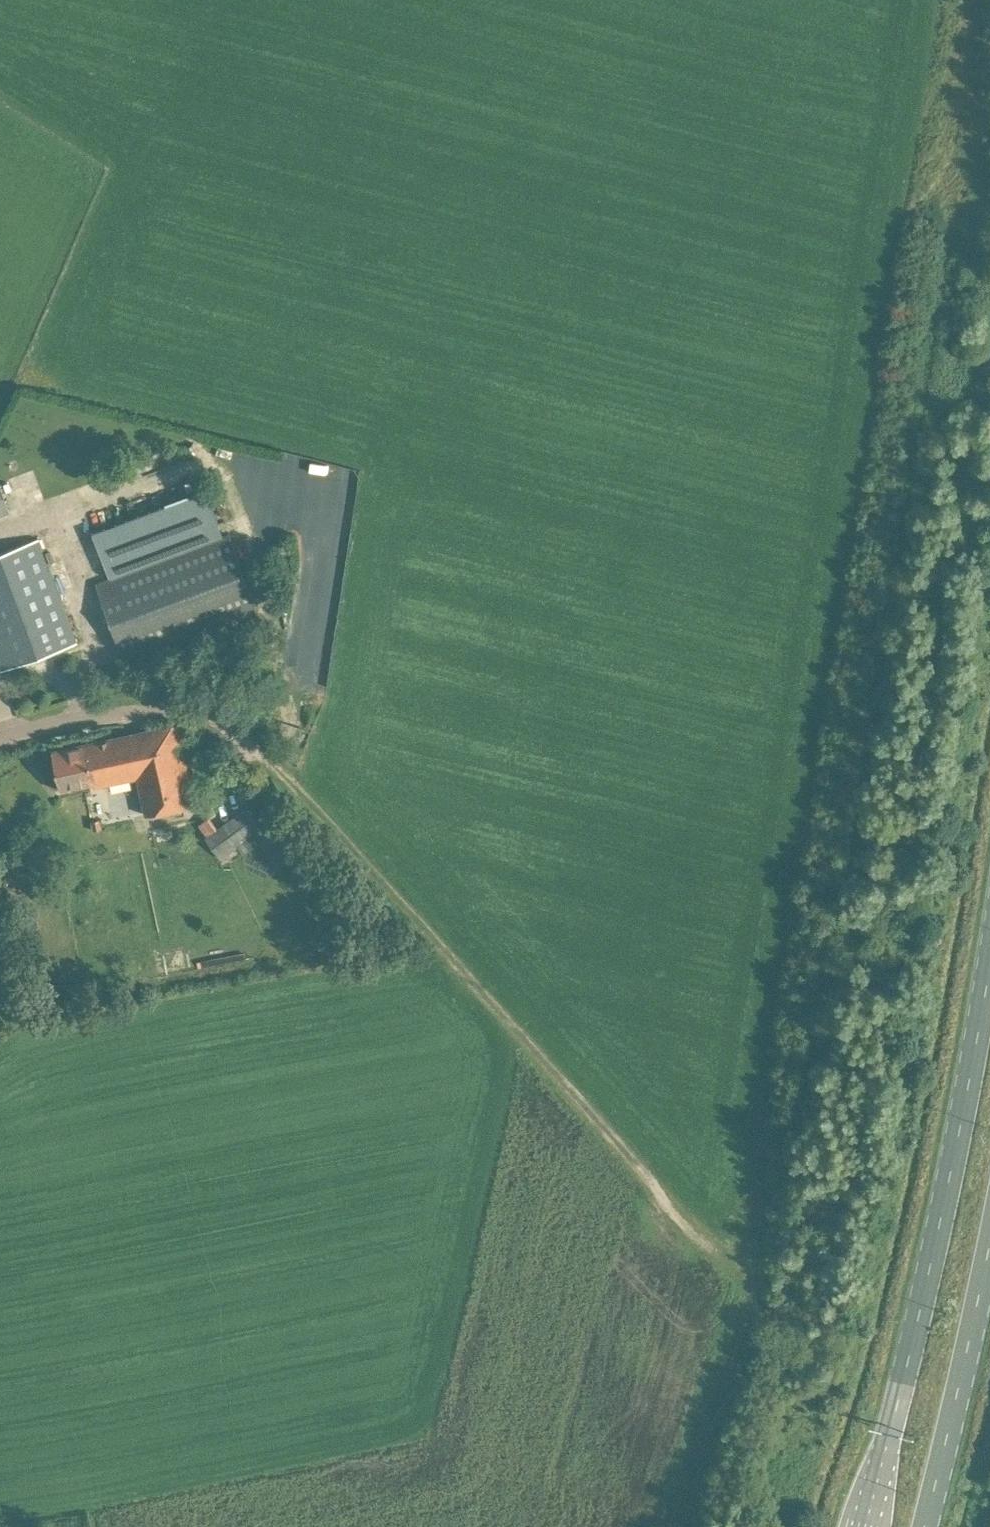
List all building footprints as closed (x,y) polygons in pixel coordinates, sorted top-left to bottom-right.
[(65,532),(69,542),(81,534),(76,524),(65,532)] [(96,587),(118,641),(125,660),(257,610),(250,591),(231,537),(96,587)] [(1,671),(76,643),(69,624),(37,542),(0,557),(0,669),(1,671)] [(52,751),(60,790),(93,783),(93,788),(138,778),(146,815),(196,806),(193,791),(187,762),(202,759),(198,740),(182,743),(178,724),(52,751)] [(246,807),(204,838),(221,860),(237,847),(243,853),(267,836),(246,807)] [(102,829),(99,818),(78,824),(81,833),(102,829)]
